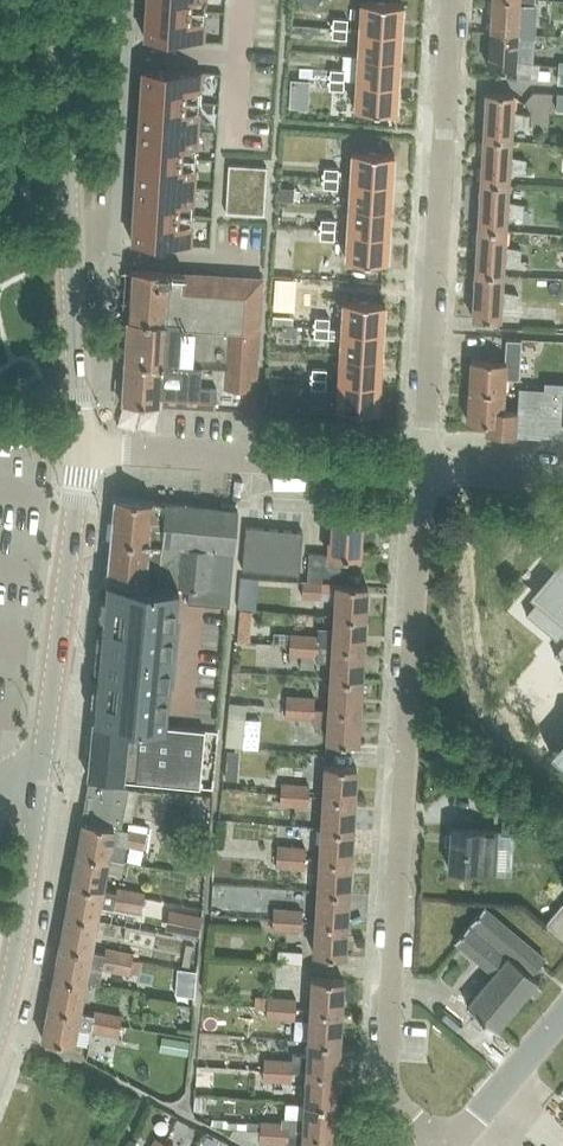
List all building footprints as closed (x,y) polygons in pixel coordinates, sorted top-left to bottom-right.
[(144,38),(203,42),(206,0),(146,0),(144,38)] [(534,5),(518,4),(518,0),(492,0),(490,32),(516,34),(516,38),(532,40),(533,29),(534,5)] [(401,31),(402,4),(360,1),(358,29),(401,31)] [(347,29),(347,19),(333,18),(332,28),(347,29)] [(346,39),(347,29),(332,28),(331,38),(346,39)] [(399,58),(401,31),(358,29),(357,55),(399,58)] [(532,40),(516,38),(516,34),(490,32),(487,68),(513,70),(512,74),(530,75),(530,64),(532,40)] [(398,84),(399,58),(357,55),(355,81),(398,84)] [(535,81),(552,82),(553,63),(536,62),(535,81)] [(256,65),(255,89),(272,90),(272,65),(256,65)] [(200,72),(141,68),(138,127),(197,130),(200,72)] [(344,80),(344,70),(330,69),(329,79),(344,80)] [(315,87),(316,78),(283,78),(283,86),(315,87)] [(343,90),(344,80),(329,79),(329,89),(343,90)] [(396,111),(398,84),(355,81),(354,109),(396,111)] [(483,139),(510,141),(511,129),(528,127),(529,115),(512,112),(513,95),(486,93),(486,96),(485,96),(484,109),(485,109),(483,139)] [(282,97),(281,111),(306,112),(306,98),(282,97)] [(197,130),(138,127),(134,184),(194,187),(197,130)] [(509,157),(510,141),(483,139),(483,142),(482,142),(481,154),(483,154),(481,184),(507,185),(508,174),(525,172),(526,160),(509,157)] [(392,181),(393,154),(351,151),(349,178),(392,181)] [(228,165),(225,212),(263,215),(266,167),(228,165)] [(338,179),(338,169),(324,168),(323,178),(338,179)] [(337,188),(338,179),(323,178),(323,188),(337,188)] [(390,207),(392,181),(349,178),(348,205),(390,207)] [(194,187),(134,184),(131,242),(190,245),(194,187)] [(506,201),(507,185),(481,184),(481,187),(479,187),(478,199),(480,199),(478,229),(504,231),(505,219),(523,217),(523,205),(506,201)] [(389,234),(390,207),(348,205),(346,231),(389,234)] [(334,230),(335,220),(321,219),(320,229),(334,230)] [(334,239),(334,230),(320,229),(319,239),(334,239)] [(503,246),(504,231),(478,229),(478,232),(476,233),(475,244),(477,244),(475,273),(502,274),(503,263),(520,262),(520,250),(503,246)] [(387,261),(389,234),(346,231),(345,259),(387,261)] [(262,278),(163,272),(129,270),(129,271),(132,272),(129,319),(165,321),(219,324),(219,317),(259,320),(262,278)] [(501,291),(502,274),(475,273),(475,276),(474,276),(473,289),(474,289),(472,318),(499,320),(500,308),(517,306),(518,294),(501,291)] [(383,330),(384,303),(342,301),(341,328),(383,330)] [(553,326),(562,326),(562,302),(554,302),(553,326)] [(254,413),(259,320),(219,317),(219,324),(165,321),(129,319),(127,319),(125,360),(176,363),(217,365),(217,366),(223,366),(223,357),(240,358),(237,408),(236,412),(254,413)] [(329,328),(329,318),(315,317),(314,327),(329,328)] [(328,338),(329,328),(314,327),(314,337),(328,338)] [(381,357),(383,330),(341,328),(339,354),(381,357)] [(504,392),(505,378),(519,379),(521,340),(506,339),(504,361),(470,359),(468,389),(504,392)] [(380,383),(381,357),(339,354),(337,381),(380,383)] [(215,407),(237,408),(240,358),(223,357),(223,366),(217,366),(217,365),(176,363),(125,360),(124,377),(122,402),(158,404),(160,404),(160,403),(197,405),(197,406),(215,407)] [(325,379),(326,369),(312,368),(311,378),(325,379)] [(325,389),(325,379),(311,378),(310,388),(325,389)] [(378,410),(380,383),(337,381),(336,408),(378,410)] [(468,389),(467,420),(486,421),(485,433),(562,437),(562,383),(544,381),(544,389),(519,387),(517,410),(503,409),(504,392),(468,389)] [(217,508),(217,507),(114,498),(111,539),(161,544),(161,545),(180,546),(180,547),(234,552),(238,510),(217,508)] [(307,582),(322,583),(322,576),(344,578),(346,557),(359,557),(361,519),(333,517),(331,539),(329,540),(328,554),(309,553),(307,582)] [(258,542),(260,528),(246,527),(244,541),(258,542)] [(272,551),(274,529),(260,528),(258,542),(258,549),(272,551)] [(286,552),(288,531),(274,529),(272,551),(286,552)] [(300,553),(302,532),(288,531),(286,552),(300,553)] [(180,547),(180,546),(161,545),(161,544),(111,539),(107,578),(106,578),(105,581),(178,587),(189,588),(203,589),(217,591),(230,592),(234,552),(180,547)] [(258,549),(258,542),(244,541),(243,555),(257,556),(258,549)] [(270,572),(272,551),(258,549),(257,556),(256,571),(270,572)] [(284,573),(286,552),(272,551),(270,572),(284,573)] [(298,574),(300,553),(286,552),(284,573),(298,574)] [(256,571),(257,556),(243,555),(242,569),(256,571)] [(533,596),(537,599),(525,614),(556,640),(560,635),(562,637),(562,561),(533,596)] [(172,658),(178,587),(105,581),(99,651),(172,658)] [(307,582),(303,582),(302,596),(321,597),(322,583),(307,582)] [(365,618),(367,586),(336,584),(322,583),(321,597),(335,598),(334,616),(365,618)] [(202,604),(203,589),(189,588),(188,603),(202,604)] [(215,605),(217,591),(203,589),(202,604),(215,605)] [(229,606),(230,592),(217,591),(215,605),(229,606)] [(363,649),(365,618),(334,616),(333,630),(319,629),(318,636),(304,635),(303,655),(317,655),(317,646),(363,649)] [(303,655),(304,635),(290,634),(289,654),(303,655)] [(554,655),(562,663),(562,644),(554,655)] [(361,680),(363,649),(317,646),(317,655),(316,661),(331,662),(330,678),(361,680)] [(140,724),(166,727),(171,667),(172,658),(99,651),(98,660),(93,720),(140,724)] [(359,711),(361,680),(330,678),(328,708),(328,710),(359,711)] [(299,717),(300,698),(286,697),(285,716),(299,717)] [(314,699),(300,698),(299,717),(312,718),(313,718),(314,707),(314,699)] [(229,701),(224,745),(242,746),(246,703),(229,701)] [(357,744),(359,711),(328,710),(328,708),(314,707),(313,718),(312,718),(312,724),(327,724),(326,742),(357,744)] [(166,727),(140,724),(93,720),(88,778),(199,788),(204,730),(166,727)] [(550,752),(549,753),(562,764),(562,737),(550,752)] [(323,797),(354,798),(356,766),(325,765),(323,795),(323,797)] [(135,791),(127,790),(128,789),(89,784),(82,821),(81,823),(127,832),(127,830),(119,828),(120,820),(130,822),(135,791)] [(295,785),(280,784),(279,803),(294,804),(295,785)] [(309,786),(295,785),(294,804),(306,805),(308,805),(309,794),(309,786)] [(352,829),(354,798),(323,797),(323,795),(309,794),(308,805),(306,805),(306,809),(322,810),(321,827),(352,829)] [(503,817),(503,819),(502,834),(532,835),(533,819),(503,817)] [(81,823),(76,853),(107,859),(107,858),(121,860),(124,844),(143,847),(145,833),(127,830),(127,832),(81,823)] [(350,861),(352,829),(321,827),(319,859),(350,861)] [(498,872),(501,831),(482,830),(451,828),(449,869),(498,872)] [(290,867),(291,847),(276,847),(275,866),(290,867)] [(305,848),(291,847),(290,867),(304,868),(305,848)] [(107,858),(107,859),(76,853),(70,883),(101,889),(104,872),(122,875),(124,861),(121,860),(107,858)] [(348,892),(350,861),(319,859),(317,890),(348,892)] [(70,883),(64,914),(96,920),(99,904),(127,909),(130,890),(116,887),(115,892),(101,889),(70,883)] [(130,890),(127,909),(141,912),(144,893),(130,890)] [(346,923),(348,892),(317,890),(315,921),(346,923)] [(555,914),(562,921),(562,904),(555,914)] [(537,981),(530,975),(544,958),(484,907),(455,941),(494,973),(467,1005),(477,1014),(474,1018),(483,1025),(486,1022),(496,1030),(528,991),(534,996),(541,987),(536,982),(537,981)] [(202,914),(168,908),(164,929),(198,935),(202,914)] [(286,929),(287,910),(273,909),(272,928),(286,929)] [(301,911),(287,910),(286,929),(300,930),(301,911)] [(90,950),(96,920),(64,914),(59,945),(90,950)] [(555,914),(545,925),(562,940),(562,921),(555,914)] [(344,956),(346,923),(315,921),(313,954),(344,956)] [(153,946),(174,946),(175,932),(154,931),(153,946)] [(90,951),(90,950),(59,945),(53,976),(84,982),(87,965),(101,968),(115,970),(118,951),(104,949),(104,954),(90,951)] [(303,964),(303,951),(281,950),(280,963),(303,964)] [(118,951),(115,970),(129,973),(133,954),(118,951)] [(78,1012),(84,982),(53,976),(47,1007),(78,1012)] [(312,977),(310,1009),(341,1012),(343,979),(312,977)] [(266,1016),(281,1017),(282,998),(267,997),(266,1016)] [(282,998),(281,1017),(294,1018),(296,999),(282,998)] [(73,1042),(78,1012),(47,1007),(41,1038),(72,1044),(73,1042)] [(339,1043),(341,1012),(310,1009),(308,1041),(339,1043)] [(103,1032),(107,1013),(93,1011),(89,1029),(103,1032)] [(118,1034),(121,1016),(107,1013),(103,1032),(118,1034)] [(337,1074),(339,1043),(308,1041),(307,1054),(292,1054),(292,1062),(278,1061),(277,1080),(291,1080),(291,1071),(306,1071),(306,1072),(337,1074)] [(277,1080),(278,1061),(264,1060),(263,1079),(277,1080)] [(335,1105),(337,1074),(306,1072),(304,1104),(335,1105)] [(333,1137),(335,1105),(304,1104),(303,1118),(281,1117),(281,1124),(274,1123),(273,1142),(287,1143),(287,1134),(333,1137)] [(260,1122),(259,1141),(273,1142),(274,1123),(260,1122)] [(333,1137),(287,1134),(287,1143),(286,1145),(333,1145),(333,1137)] [(156,1138),(152,1145),(171,1145),(156,1138)]
